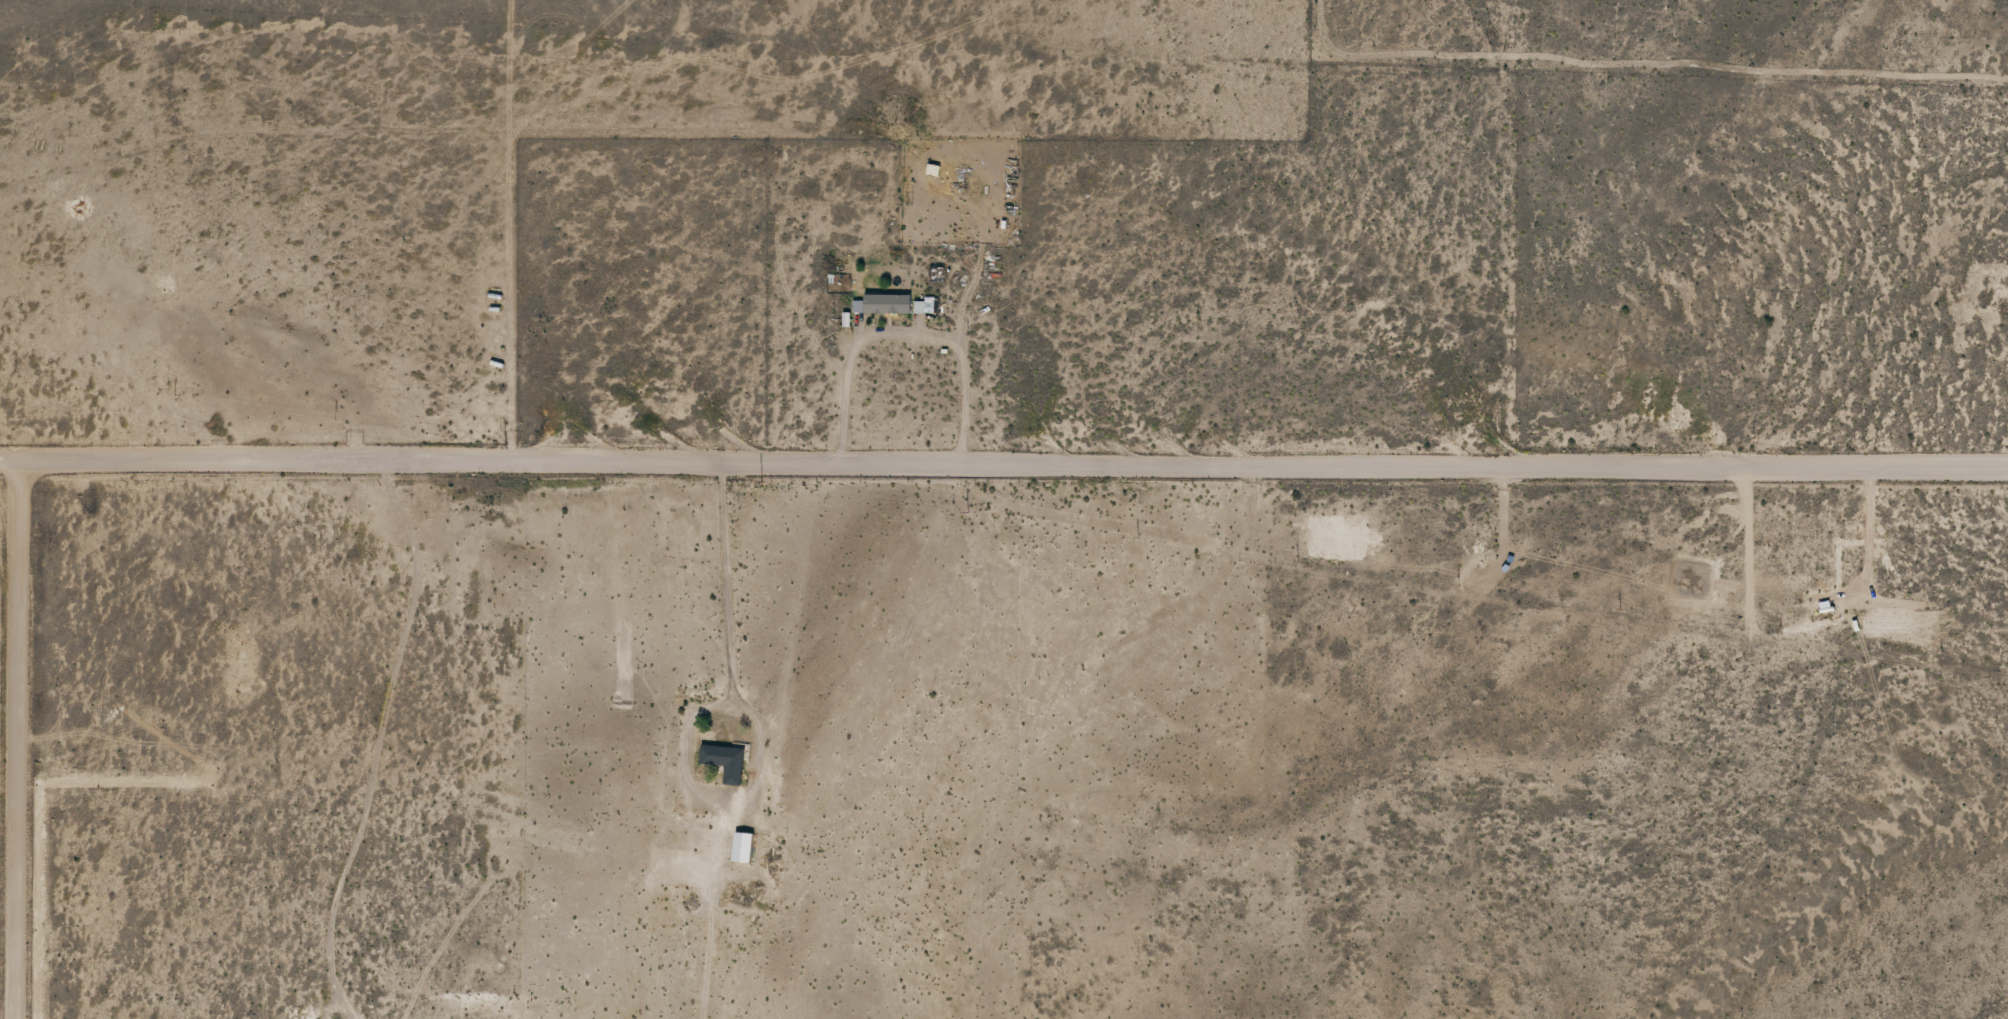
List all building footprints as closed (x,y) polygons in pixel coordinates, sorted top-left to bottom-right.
[(939,167),(928,166),(927,178),(938,178),(939,167)] [(864,315),(911,315),(911,296),(864,296),(864,315)] [(726,786),(743,787),(746,750),(703,746),(702,765),(727,768),(726,786)] [(754,864),(754,834),(735,834),(735,864),(754,864)]
